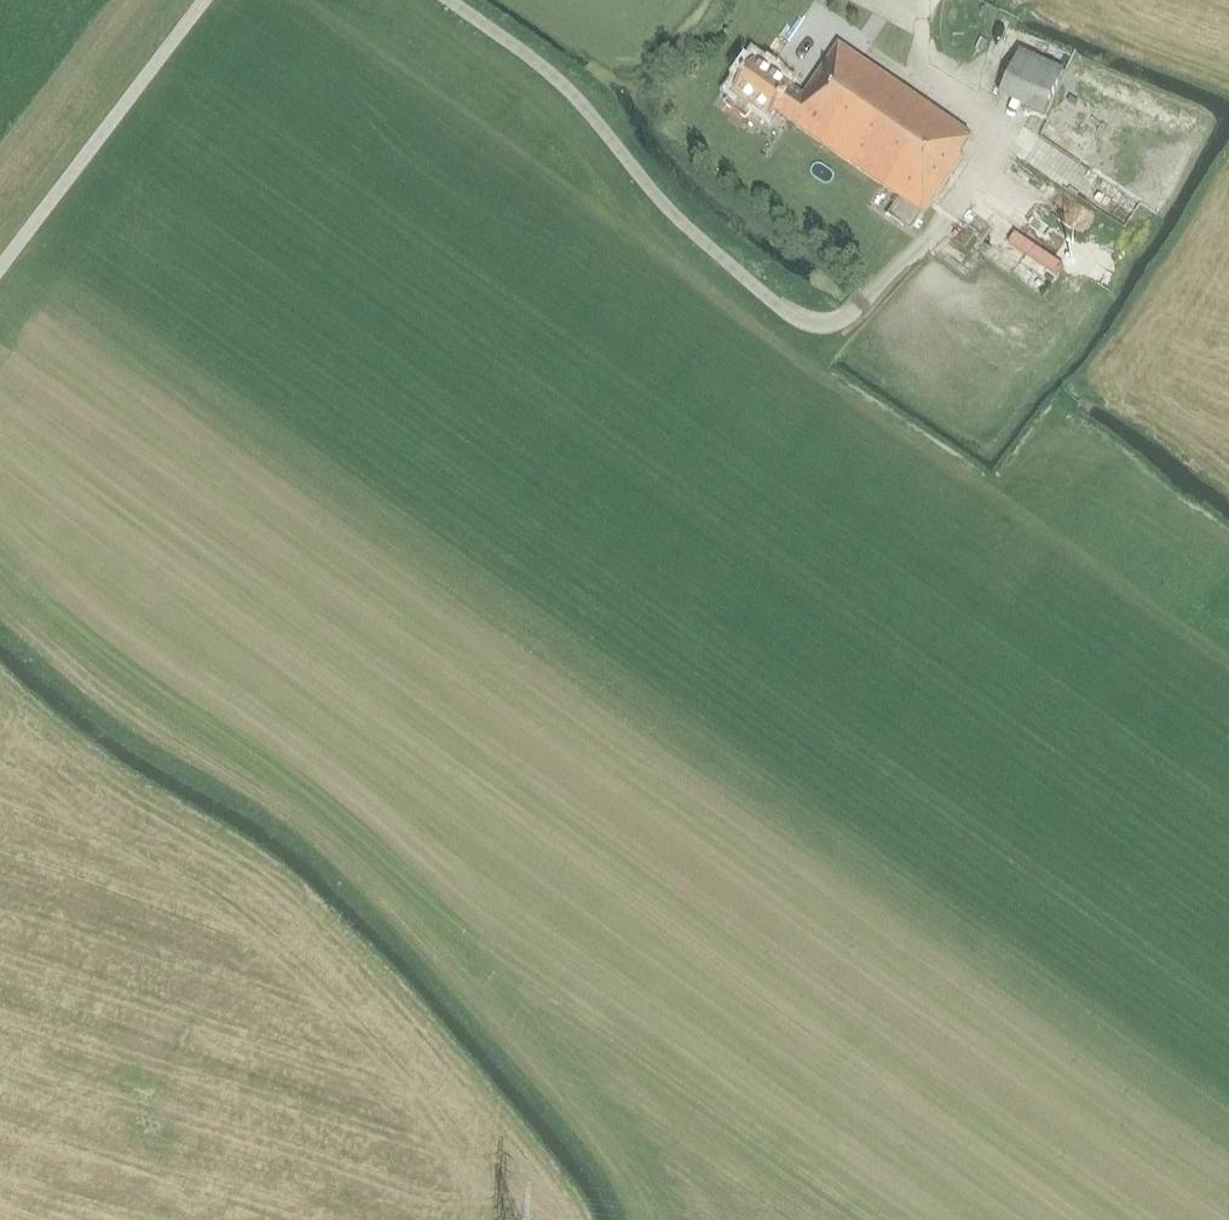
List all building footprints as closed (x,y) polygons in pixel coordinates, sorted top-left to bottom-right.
[(752,60),(731,91),(723,104),(746,119),(753,107),(769,118),(773,111),(899,197),(887,214),(909,230),(921,212),(922,213),(961,156),(955,151),(968,133),(837,44),(802,95),(790,87),(752,60)] [(998,95),(1043,115),(1063,71),(1019,51),(998,95)]
